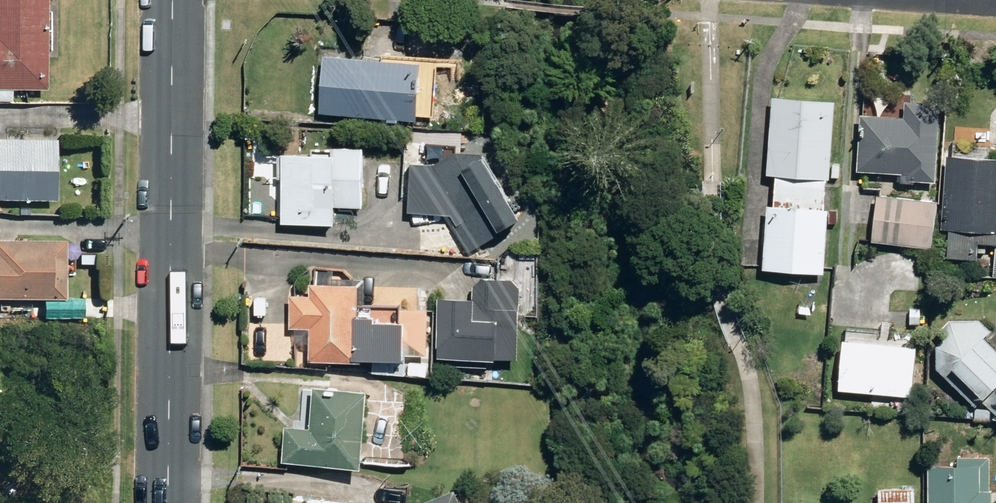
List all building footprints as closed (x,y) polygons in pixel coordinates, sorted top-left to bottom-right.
[(47,88),(47,0),(0,0),(0,87),(47,88)] [(452,39),(466,39),(466,26),(452,25),(452,39)] [(390,117),(401,118),(401,115),(421,117),(425,60),(326,53),(322,110),(391,115),(390,117)] [(827,193),(829,176),(839,177),(840,164),(834,163),(838,99),(775,94),(770,174),(779,174),(778,190),(827,193)] [(904,180),(918,181),(918,180),(940,181),(945,100),(909,98),(908,115),(865,112),(861,169),(904,172),(904,180)] [(55,197),(56,137),(9,136),(9,131),(0,131),(0,197),(55,197)] [(467,148),(477,149),(478,134),(468,134),(467,148)] [(416,135),(416,147),(430,148),(430,136),(416,135)] [(277,220),(339,220),(339,205),(366,206),(368,145),(337,145),(337,153),(273,152),(273,178),(286,178),(286,193),(277,192),(277,220)] [(981,257),(982,241),(995,241),(995,155),(952,153),(947,226),(955,227),(953,255),(981,257)] [(466,253),(519,223),(479,158),(446,154),(438,165),(411,165),(406,213),(450,218),(466,253)] [(836,208),(826,208),(827,193),(778,190),(776,205),(770,204),(766,269),(828,273),(831,222),(836,223),(836,208)] [(876,240),(935,247),(940,201),(881,194),(876,240)] [(65,297),(65,238),(0,237),(0,297),(65,297)] [(892,269),(925,272),(926,253),(894,250),(892,269)] [(439,301),(436,359),(516,362),(519,282),(471,280),(470,302),(439,301)] [(378,357),(378,372),(409,372),(409,318),(379,318),(379,314),(364,314),(364,281),(314,281),(314,293),(294,293),(294,326),(300,326),(300,341),(315,341),(315,357),(378,357)] [(942,330),(949,336),(929,358),(981,407),(988,399),(995,407),(995,343),(989,336),(995,329),(983,319),(954,317),(942,330)] [(843,388),(917,395),(922,346),(848,338),(843,388)] [(280,464),(358,471),(365,393),(311,388),(307,431),(283,429),(280,464)] [(975,416),(991,417),(992,408),(976,407),(975,416)] [(929,468),(929,502),(988,502),(989,459),(959,459),(959,469),(929,468)] [(882,502),(919,502),(919,488),(882,488),(882,502)] [(459,490),(427,502),(464,502),(459,490)]
